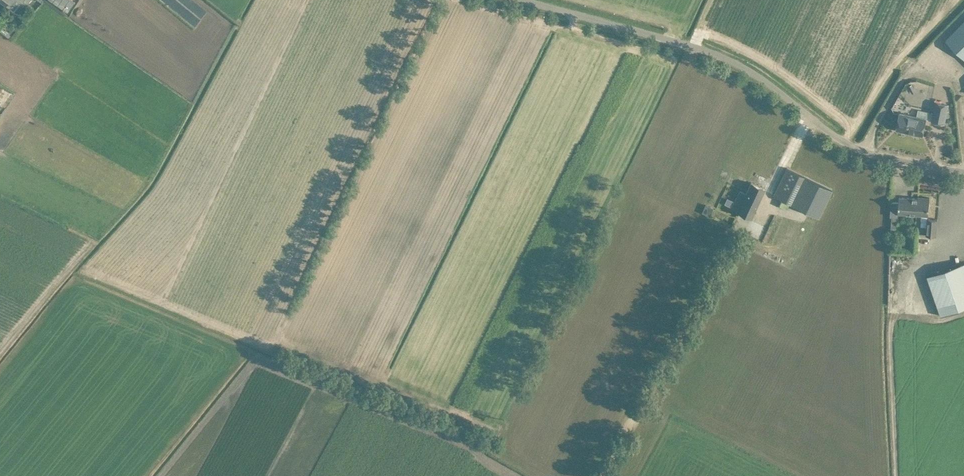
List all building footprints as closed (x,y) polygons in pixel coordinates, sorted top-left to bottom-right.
[(76,2),(73,0),(51,0),(69,12),(76,2)] [(814,2),(808,12),(814,16),(821,6),(814,2)] [(784,12),(778,20),(783,24),(789,15),(784,12)] [(10,19),(4,13),(0,17),(0,29),(0,30),(5,24),(10,19)] [(789,16),(783,25),(790,29),(795,20),(789,16)] [(946,39),(963,58),(963,21),(946,39)] [(804,41),(809,46),(816,38),(811,33),(804,41)] [(774,62),(781,68),(787,62),(781,55),(774,62)] [(873,61),(879,67),(886,61),(880,55),(873,61)] [(863,98),(867,93),(858,87),(855,92),(863,98)] [(9,101),(1,95),(0,96),(0,111),(9,101)] [(945,123),(947,113),(949,104),(936,101),(934,110),(932,120),(945,123)] [(926,118),(916,116),(900,113),(897,129),(923,135),(926,118)] [(787,167),(774,195),(783,199),(781,205),(787,208),(790,202),(791,203),(810,212),(819,217),(831,189),(805,176),(790,168),(787,167)] [(746,193),(740,190),(731,208),(751,217),(765,189),(751,182),(746,193)] [(898,212),(917,214),(918,198),(899,196),(899,201),(893,201),(891,215),(892,216),(890,237),(896,237),(897,216),(898,216),(898,212)] [(926,235),(936,235),(938,219),(928,218),(930,197),(918,196),(918,198),(917,214),(921,214),(921,226),(927,226),(926,235)] [(706,204),(702,212),(710,215),(711,211),(709,206),(706,204)] [(895,239),(891,245),(899,249),(902,243),(895,239)] [(941,315),(963,307),(963,262),(927,275),(941,315)]
